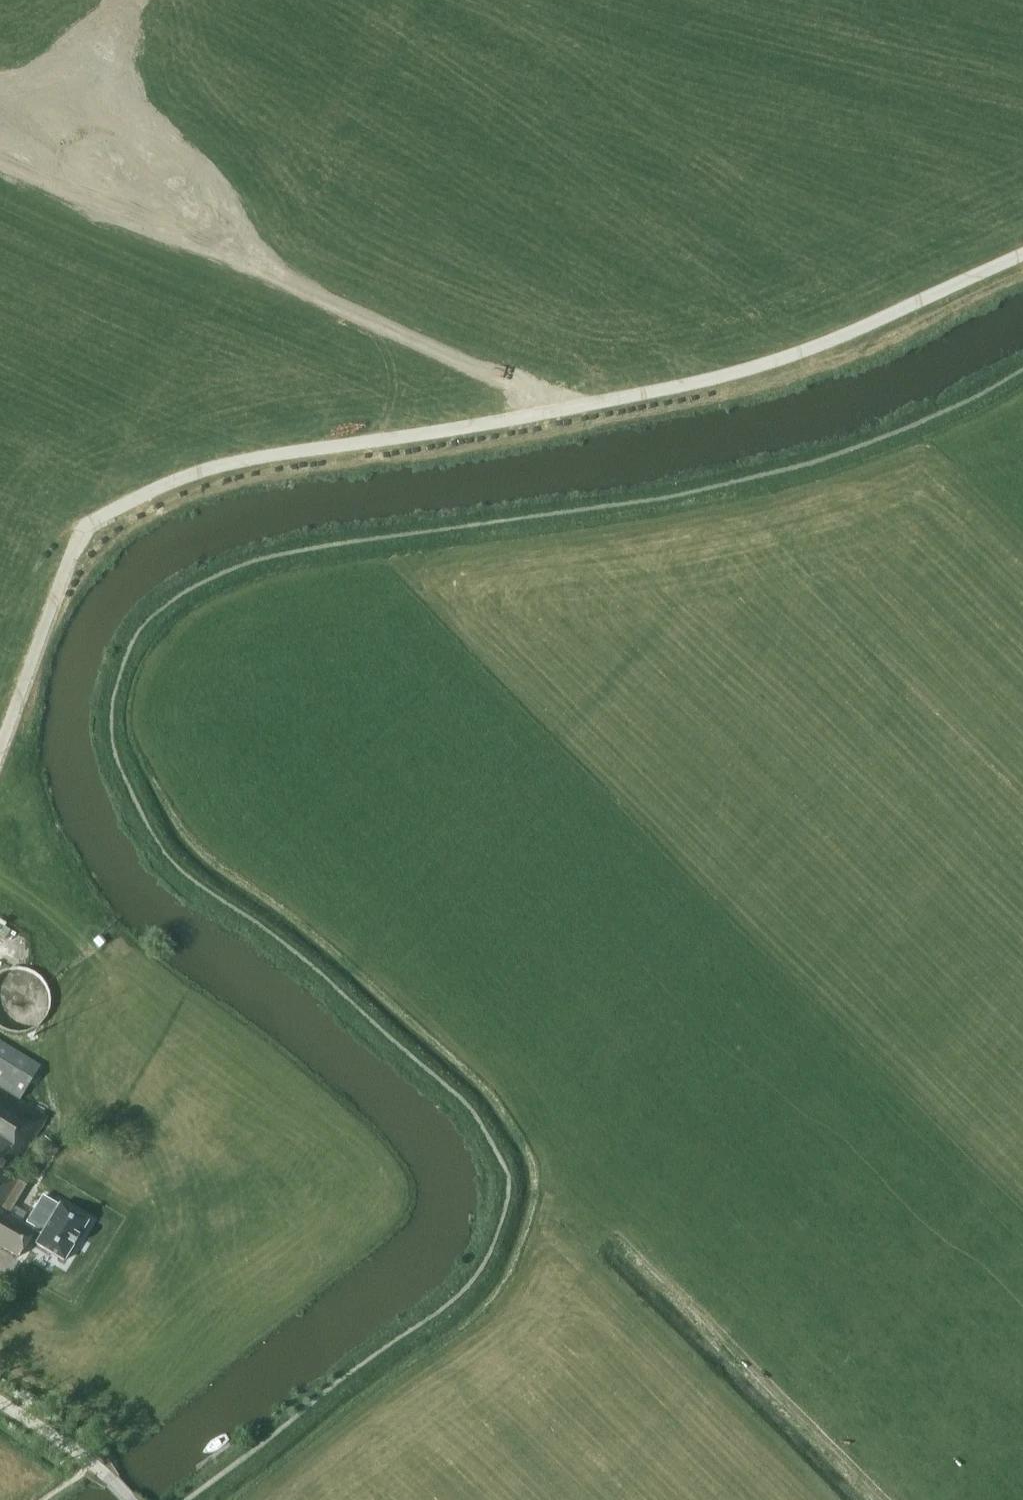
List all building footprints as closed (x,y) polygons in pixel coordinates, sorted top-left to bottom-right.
[(33,1028),(42,1022),(48,1012),(51,1001),(50,990),(44,980),(36,972),(25,968),(14,968),(3,972),(0,974),(0,1026),(2,1027),(12,1031),(23,1032),(33,1028)] [(18,1256),(33,1231),(5,1214),(25,1181),(12,1173),(46,1117),(18,1100),(28,1083),(35,1088),(42,1078),(35,1073),(40,1065),(0,1041),(0,1245),(18,1256)] [(35,1243),(63,1260),(87,1221),(59,1204),(58,1206),(42,1196),(26,1222),(42,1232),(35,1243)]
